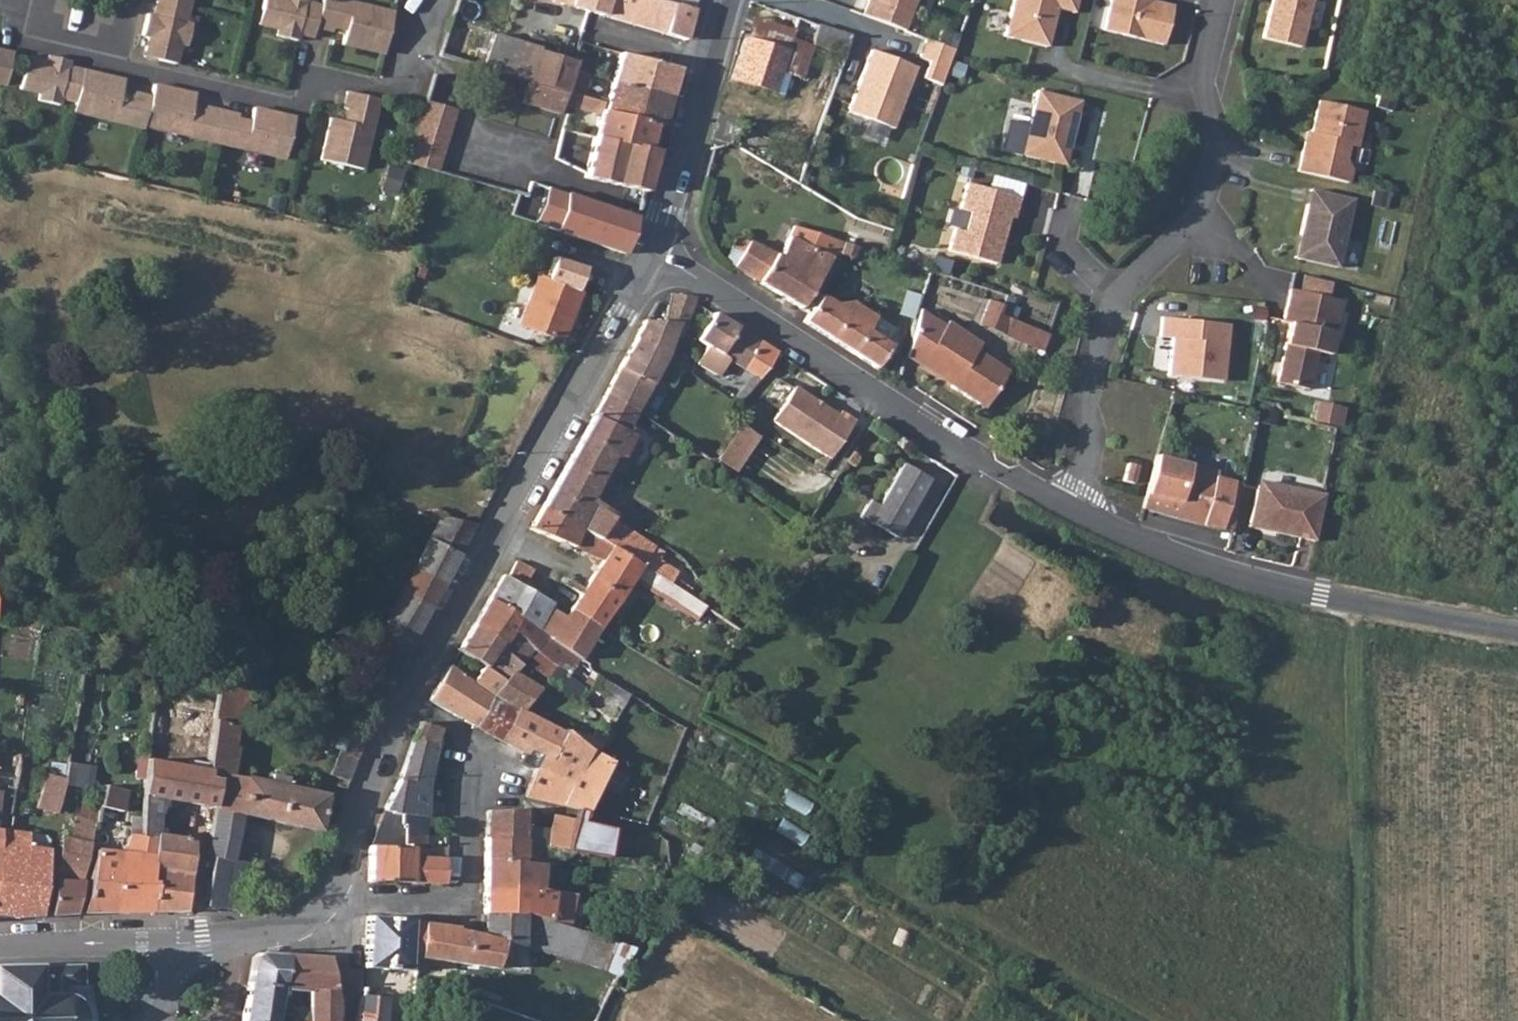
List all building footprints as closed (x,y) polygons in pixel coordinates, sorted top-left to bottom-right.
[(158,5),(153,20),(147,19),(143,38),(149,40),(145,54),(156,56),(161,64),(176,67),(180,48),(187,50),(192,30),(185,28),(189,13),(192,0),(159,0),(158,5)] [(344,38),(342,50),(383,60),(393,19),(369,13),(367,21),(349,16),(351,9),(324,2),(321,11),(308,7),(310,1),(307,0),(288,0),(287,2),(278,0),(265,0),(262,11),(267,20),(264,31),(279,34),(276,43),(297,48),(300,39),(314,42),(316,32),(332,37),(333,35),(335,28),(346,32),(344,38)] [(495,37),(480,33),(488,7),(467,0),(458,0),(440,56),(450,59),(484,70),(495,37)] [(603,17),(607,0),(541,0),(539,6),(545,8),(548,1),(603,17)] [(603,17),(685,42),(694,11),(653,0),(607,0),(603,17)] [(694,11),(697,0),(653,0),(694,11)] [(864,17),(906,32),(916,0),(869,0),(864,17)] [(1003,38),(1045,48),(1055,10),(1072,14),(1075,0),(1012,0),(1003,38)] [(1160,44),(1169,5),(1149,0),(1107,0),(1100,30),(1160,44)] [(1260,38),(1298,47),(1309,0),(1269,0),(1260,38)] [(797,18),(755,4),(745,34),(787,47),(790,38),(797,18)] [(369,13),(351,9),(349,16),(367,21),(369,13)] [(257,29),(264,31),(267,20),(262,11),(257,29)] [(845,56),(851,36),(818,25),(812,45),(845,56)] [(333,35),(344,38),(346,32),(335,28),(333,35)] [(537,52),(539,53),(544,33),(533,30),(527,49),(537,52)] [(779,70),(787,47),(745,34),(729,79),(780,96),(788,74),(779,70)] [(927,37),(918,58),(944,69),(953,49),(927,37)] [(800,79),(812,45),(790,38),(787,47),(779,70),(788,74),(800,79)] [(914,68),(868,51),(845,113),(891,130),(914,68)] [(5,87),(13,55),(0,52),(0,86),(5,87)] [(537,52),(530,74),(528,83),(565,94),(572,74),(590,78),(595,62),(577,57),(575,64),(539,53),(537,52)] [(144,59),(161,64),(156,56),(145,54),(144,59)] [(678,70),(620,54),(613,82),(671,97),(678,70)] [(434,76),(444,80),(450,59),(440,56),(434,76)] [(201,121),(189,117),(191,110),(195,98),(154,88),(150,100),(134,96),(133,98),(131,105),(119,101),(121,95),(124,82),(82,72),(67,68),(69,63),(49,57),(47,64),(31,60),(28,71),(23,70),(19,89),(40,95),(39,100),(59,105),(60,99),(74,103),(72,114),(96,120),(98,113),(114,117),(113,124),(143,132),(144,130),(165,135),(167,128),(185,133),(183,139),(213,146),(240,153),(242,147),(260,151),(259,158),(283,163),(293,121),(253,111),(248,125),(246,131),(234,127),(236,121),(235,118),(221,115),(206,111),(204,114),(203,114),(201,121)] [(528,83),(530,74),(505,66),(503,75),(528,83)] [(565,94),(575,97),(584,100),(590,78),(572,74),(565,94)] [(521,106),(558,118),(563,104),(571,107),(575,97),(565,94),(528,83),(521,106)] [(670,99),(613,83),(605,113),(655,127),(662,129),(670,99)] [(1040,91),(1022,154),(1062,165),(1068,142),(1072,143),(1082,102),(1040,91)] [(119,101),(131,105),(133,98),(121,95),(119,101)] [(365,150),(358,148),(362,133),(369,135),(376,103),(345,96),(341,112),(345,113),(350,114),(348,127),(342,125),(329,122),(319,163),(359,173),(365,150)] [(575,97),(571,107),(604,116),(605,113),(601,112),(602,105),(584,100),(575,97)] [(1300,144),(1293,172),(1343,184),(1346,172),(1338,165),(1342,150),(1350,152),(1359,116),(1314,106),(1305,145),(1300,144)] [(189,117),(201,121),(203,114),(191,110),(189,117)] [(96,120),(113,124),(114,117),(98,113),(96,120)] [(342,125),(348,127),(350,114),(345,113),(342,125)] [(655,127),(605,113),(604,116),(598,140),(647,153),(648,151),(655,127)] [(234,127),(246,131),(248,125),(236,121),(234,127)] [(440,173),(451,130),(422,122),(409,164),(440,173)] [(165,135),(183,139),(185,133),(167,128),(165,135)] [(358,148),(365,150),(369,135),(362,133),(358,148)] [(647,153),(598,140),(587,181),(645,197),(656,153),(648,151),(647,153)] [(259,158),(260,151),(242,147),(240,153),(259,158)] [(404,170),(389,166),(382,189),(398,193),(404,170)] [(954,229),(947,251),(995,265),(1009,218),(1014,219),(1020,199),(967,184),(959,210),(969,213),(963,232),(954,229)] [(623,259),(638,221),(567,195),(564,201),(527,188),(523,198),(518,197),(511,216),(538,233),(557,240),(559,237),(584,246),(623,259)] [(1333,268),(1349,200),(1306,190),(1290,258),(1333,268)] [(788,234),(829,255),(837,240),(793,226),(788,234)] [(559,343),(582,286),(573,283),(584,246),(559,237),(557,240),(538,233),(524,276),(535,278),(511,344),(529,350),(536,334),(559,343)] [(756,280),(800,308),(829,255),(788,234),(775,255),(771,255),(756,280)] [(736,235),(730,246),(740,252),(747,240),(736,235)] [(756,280),(771,255),(747,240),(740,252),(733,266),(756,280)] [(842,242),(838,253),(850,256),(854,246),(842,242)] [(596,289),(602,293),(623,259),(584,246),(573,283),(582,286),(589,287),(596,289)] [(452,270),(461,272),(464,262),(455,260),(452,270)] [(1284,322),(1270,381),(1303,389),(1312,351),(1324,354),(1337,301),(1285,288),(1278,321),(1284,322)] [(844,310),(821,293),(802,321),(873,367),(888,343),(865,328),(872,316),(851,301),(844,310)] [(645,312),(641,320),(663,322),(668,294),(661,296),(655,300),(651,304),(645,312)] [(695,296),(668,294),(663,322),(686,323),(695,296)] [(1006,315),(1008,306),(999,302),(988,328),(1011,337),(1018,320),(1006,315)] [(996,388),(990,383),(998,367),(975,352),(979,344),(946,323),(943,325),(918,310),(917,313),(904,358),(921,364),(924,362),(955,382),(953,389),(983,408),(996,388)] [(753,375),(759,366),(766,370),(777,352),(713,313),(696,340),(753,375)] [(1171,340),(1168,378),(1223,382),(1227,325),(1160,319),(1158,339),(1171,340)] [(686,323),(663,322),(641,320),(636,335),(629,349),(621,362),(617,367),(601,396),(633,414),(643,395),(658,367),(670,338),(683,340),(686,323)] [(712,367),(696,357),(690,368),(705,378),(712,367)] [(1005,372),(998,367),(990,383),(996,388),(1005,372)] [(897,383),(900,372),(893,370),(889,378),(897,383)] [(791,388),(770,423),(829,458),(852,419),(838,410),(835,414),(791,388)] [(601,396),(563,464),(595,482),(612,452),(621,457),(633,437),(623,431),(633,414),(601,396)] [(736,423),(712,459),(734,474),(758,437),(736,423)] [(636,447),(625,464),(648,479),(659,462),(636,447)] [(1157,456),(1144,510),(1178,519),(1191,464),(1157,456)] [(584,500),(595,482),(563,464),(539,509),(596,538),(608,520),(610,517),(584,500)] [(1220,471),(1191,464),(1178,519),(1223,531),(1236,481),(1218,477),(1220,471)] [(904,523),(928,482),(902,466),(878,507),(904,523)] [(1312,541),(1322,495),(1262,482),(1254,487),(1247,523),(1274,529),(1273,533),(1312,541)] [(870,502),(860,518),(895,539),(904,523),(878,507),(870,502)] [(529,527),(586,554),(596,538),(539,509),(529,527)] [(440,516),(369,650),(399,663),(475,525),(440,516)] [(621,553),(632,535),(608,520),(596,538),(621,553)] [(1246,527),(1273,533),(1274,529),(1247,523),(1246,527)] [(654,563),(660,552),(632,535),(621,553),(655,575),(661,568),(654,563)] [(600,561),(579,594),(608,612),(631,580),(661,600),(670,586),(655,575),(621,553),(596,538),(586,554),(600,561)] [(602,641),(594,635),(598,628),(569,609),(564,617),(547,606),(549,602),(522,586),(530,569),(516,561),(507,578),(500,574),(487,597),(543,635),(579,658),(585,649),(593,654),(602,641)] [(579,594),(569,609),(598,628),(608,612),(579,594)] [(508,634),(533,651),(543,635),(487,597),(471,624),(498,641),(501,643),(508,634)] [(471,624),(456,649),(482,665),(498,641),(471,624)] [(104,634),(92,632),(90,645),(101,647),(104,634)] [(498,641),(482,665),(504,679),(510,669),(518,674),(533,651),(508,634),(501,643),(498,641)] [(358,669),(356,675),(349,688),(352,689),(379,700),(399,663),(369,650),(358,669)] [(213,810),(207,857),(212,858),(205,909),(241,911),(248,864),(233,861),(241,815),(318,832),(326,797),(234,776),(239,749),(237,749),(240,727),(245,727),(254,666),(222,660),(208,761),(207,770),(219,772),(213,810)] [(427,699),(474,726),(504,679),(482,665),(472,680),(447,665),(427,699)] [(518,709),(522,711),(539,687),(518,674),(510,669),(504,679),(474,726),(498,739),(518,709)] [(349,688),(356,675),(345,670),(339,683),(349,688)] [(375,714),(379,700),(352,689),(347,703),(375,714)] [(527,747),(541,755),(532,770),(574,780),(590,749),(563,731),(543,721),(527,747)] [(420,725),(412,741),(437,748),(441,730),(420,725)] [(349,782),(368,731),(354,726),(348,741),(341,746),(340,752),(338,752),(330,774),(349,782)] [(437,748),(412,741),(407,754),(401,772),(394,789),(386,806),(382,812),(426,823),(426,816),(427,805),(428,787),(437,748)] [(585,810),(592,795),(607,761),(595,753),(590,749),(574,780),(532,770),(526,795),(585,810)] [(17,791),(22,760),(0,756),(0,787),(17,791)] [(147,758),(142,795),(213,810),(219,772),(207,770),(208,761),(200,760),(199,768),(147,758)] [(65,779),(64,786),(82,789),(91,790),(94,767),(69,763),(65,779)] [(64,786),(65,779),(46,774),(37,807),(57,814),(64,786)] [(125,793),(104,787),(102,791),(95,823),(118,829),(125,793)] [(445,828),(442,806),(427,805),(426,816),(426,823),(426,828),(445,828)] [(523,842),(523,825),(523,809),(485,810),(484,838),(521,840),(523,842)] [(426,828),(426,823),(382,812),(371,848),(412,849),(412,835),(426,836),(426,828)] [(132,814),(129,853),(120,852),(114,913),(147,913),(154,868),(151,867),(156,835),(139,831),(141,814),(132,814)] [(183,912),(190,872),(192,842),(159,835),(160,815),(141,814),(139,831),(156,835),(151,867),(154,868),(147,913),(183,912)] [(528,826),(523,825),(523,842),(556,848),(606,855),(610,828),(580,821),(552,814),(549,827),(528,826)] [(75,817),(69,840),(90,844),(95,823),(75,817)] [(0,830),(0,917),(3,918),(17,919),(31,918),(41,917),(48,837),(10,831),(0,830)] [(444,884),(448,850),(427,848),(426,836),(412,835),(412,849),(413,883),(444,884)] [(83,874),(90,844),(69,840),(63,838),(58,869),(83,874)] [(542,863),(554,864),(556,848),(523,842),(521,840),(484,838),(484,860),(542,863)] [(369,882),(413,883),(412,849),(371,848),(369,882)] [(80,914),(114,913),(120,852),(95,849),(80,914)] [(536,893),(542,863),(484,860),(484,892),(536,893)] [(50,916),(74,914),(81,882),(56,882),(50,916)] [(560,924),(566,926),(574,894),(536,893),(484,892),(484,912),(522,914),(541,918),(560,924)] [(458,933),(458,929),(408,924),(408,921),(366,918),(362,967),(405,972),(406,952),(416,953),(417,959),(497,970),(498,961),(514,963),(520,945),(577,961),(587,933),(566,926),(560,924),(541,918),(522,914),(484,912),(484,935),(458,933)] [(633,925),(614,918),(606,940),(618,944),(626,947),(633,925)] [(612,955),(624,959),(631,948),(626,947),(618,944),(612,955)] [(300,991),(307,991),(307,1020),(338,1020),(338,1010),(327,957),(260,954),(257,955),(254,958),(252,962),(248,984),(294,990),(300,991)] [(83,965),(0,965),(0,1020),(92,1020),(92,986),(82,986),(83,965)] [(242,1020),(276,1020),(276,1016),(294,1019),(294,990),(248,984),(242,1020)] [(357,1020),(386,1020),(389,1002),(360,996),(357,1020)] [(466,1002),(459,1020),(476,1020),(481,1007),(466,1002)]
